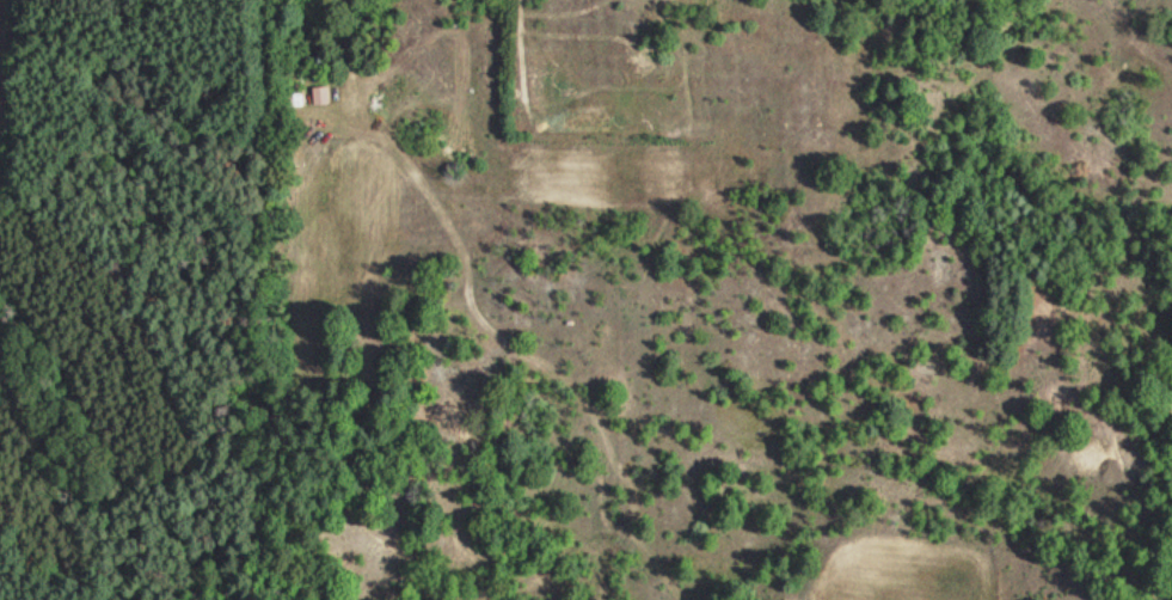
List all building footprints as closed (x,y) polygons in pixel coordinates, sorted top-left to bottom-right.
[(324,89),(309,89),(309,106),(324,106),(324,89)]
